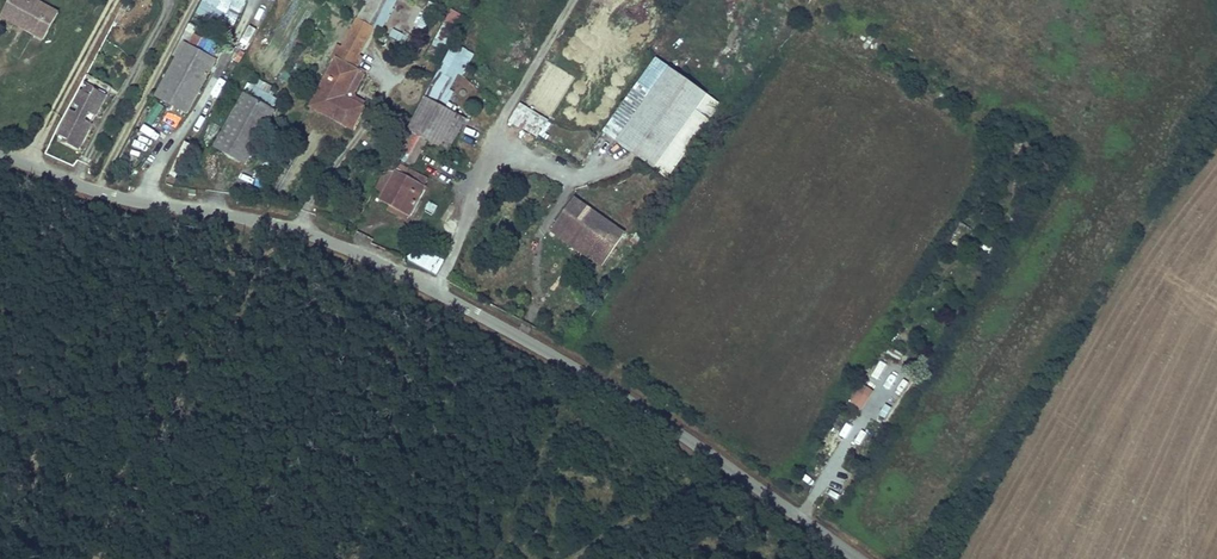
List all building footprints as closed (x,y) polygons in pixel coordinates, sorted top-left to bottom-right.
[(32,0),(13,0),(6,14),(39,32),(36,38),(46,43),(62,16),(32,0)] [(342,48),(357,56),(373,27),(369,25),(383,0),(368,0),(342,48)] [(384,33),(402,0),(383,0),(369,25),(373,27),(384,33)] [(130,6),(124,3),(118,14),(123,17),(130,6)] [(442,67),(455,43),(468,18),(454,11),(428,59),(442,67)] [(3,19),(36,38),(39,32),(6,14),(3,19)] [(223,34),(229,38),(235,27),(229,23),(223,34)] [(388,43),(406,48),(409,36),(392,31),(388,43)] [(200,50),(214,58),(220,46),(206,38),(200,50)] [(382,179),(377,187),(386,192),(402,200),(398,208),(410,214),(425,187),(393,169),(398,158),(410,165),(427,139),(439,146),(457,115),(445,108),(438,104),(467,50),(455,43),(442,67),(438,73),(419,110),(400,144),(390,162),(382,179)] [(192,45),(160,101),(188,117),(219,61),(214,58),(200,50),(192,45)] [(342,48),(336,59),(352,68),(357,56),(342,48)] [(438,104),(445,108),(465,72),(469,74),(478,57),(467,50),(438,104)] [(655,58),(640,81),(654,90),(669,68),(655,58)] [(352,68),(336,59),(312,106),(351,129),(363,107),(344,97),(358,71),(352,68)] [(720,104),(669,68),(654,90),(640,81),(603,133),(667,179),(699,134),(685,124),(695,110),(709,120),(720,104)] [(255,79),(248,94),(275,107),(279,100),(271,96),(274,88),(255,79)] [(88,95),(82,92),(75,105),(81,109),(78,115),(72,112),(60,136),(68,141),(66,144),(78,150),(91,125),(85,121),(88,114),(95,118),(106,96),(92,88),(88,95)] [(245,99),(217,149),(249,167),(277,117),(245,99)] [(523,130),(534,113),(520,104),(510,121),(523,130)] [(169,114),(150,105),(142,124),(161,133),(169,114)] [(538,138),(547,119),(534,113),(525,131),(538,138)] [(468,121),(457,115),(439,146),(451,152),(468,121)] [(393,169),(425,187),(430,176),(410,165),(398,158),(393,169)] [(386,192),(383,199),(392,204),(398,208),(402,200),(386,192)] [(625,239),(574,203),(557,227),(608,263),(625,239)] [(388,210),(406,221),(410,214),(398,208),(392,204),(388,210)] [(608,263),(557,227),(551,235),(602,271),(608,263)] [(443,262),(412,247),(404,261),(418,268),(425,271),(435,276),(436,277),(443,262)] [(886,354),(899,362),(907,347),(895,340),(886,354)] [(886,421),(892,408),(886,405),(905,369),(890,361),(878,385),(865,411),(886,421)] [(878,362),(872,379),(880,381),(885,365),(878,362)] [(860,385),(850,404),(863,411),(873,391),(860,385)]
